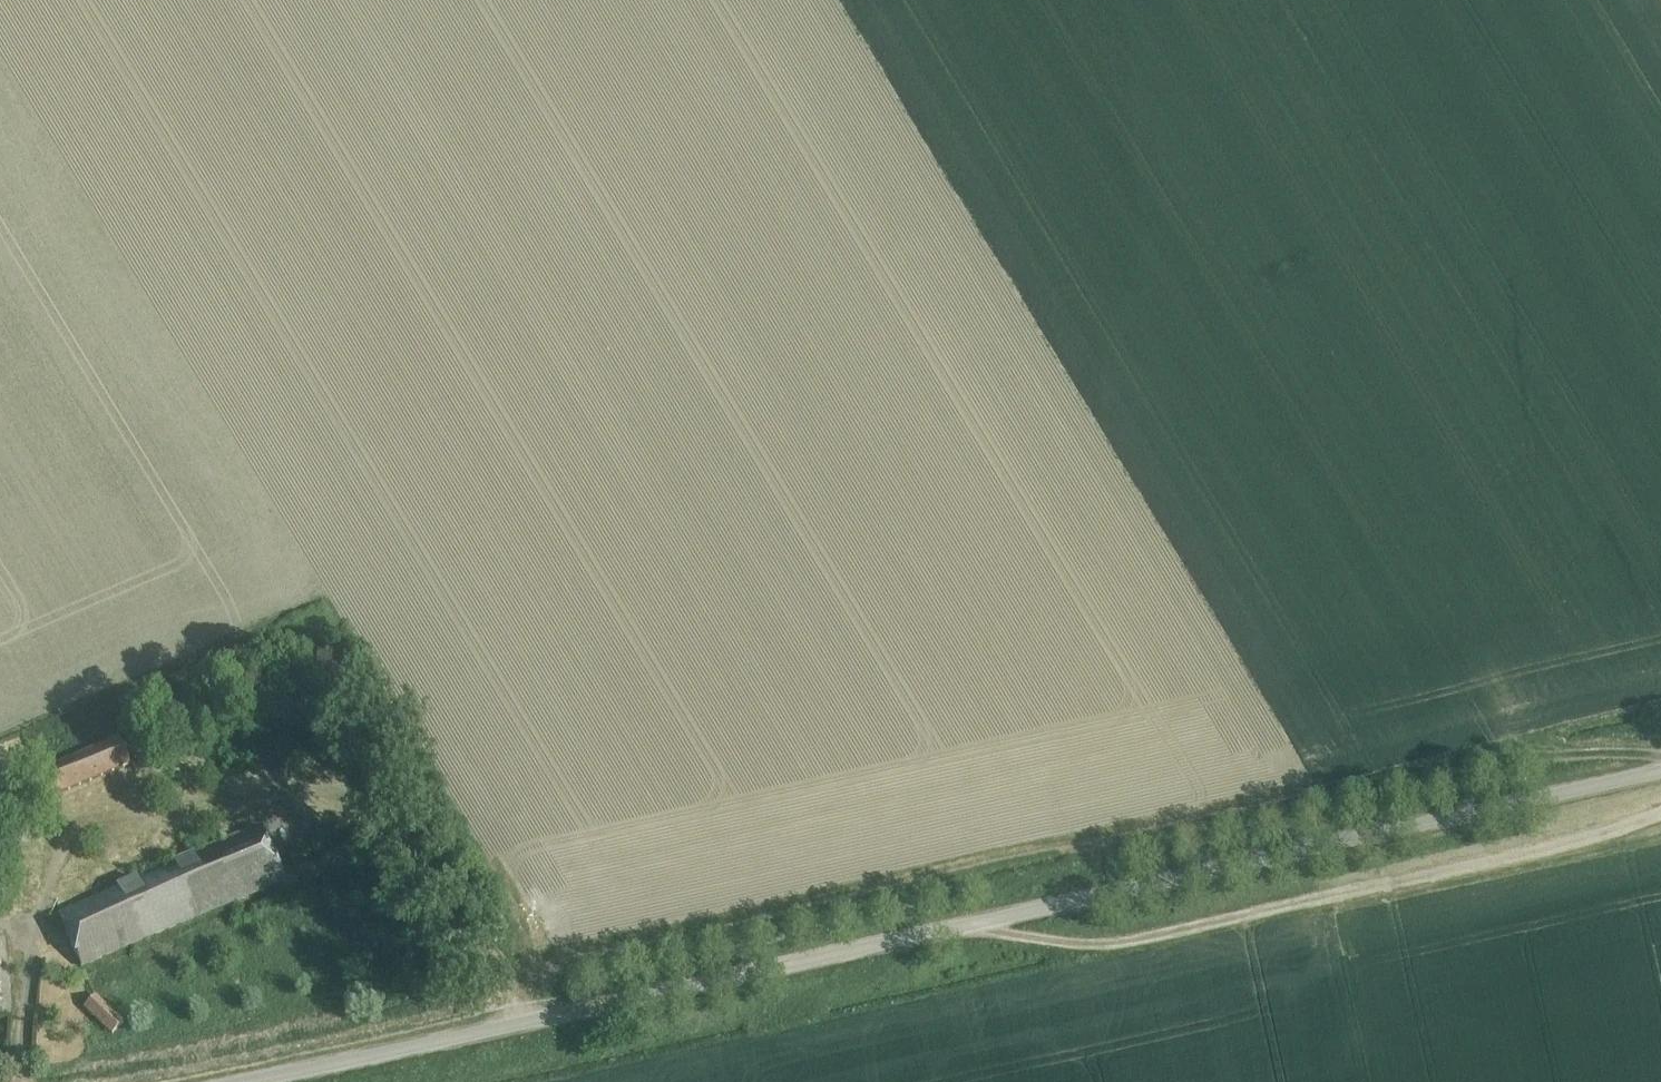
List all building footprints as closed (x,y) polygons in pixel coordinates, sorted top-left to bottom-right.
[(46,801),(129,766),(119,743),(36,778),(46,801)] [(80,969),(283,883),(260,830),(57,916),(80,969)] [(112,1036),(122,1025),(95,999),(85,1009),(112,1036)]
